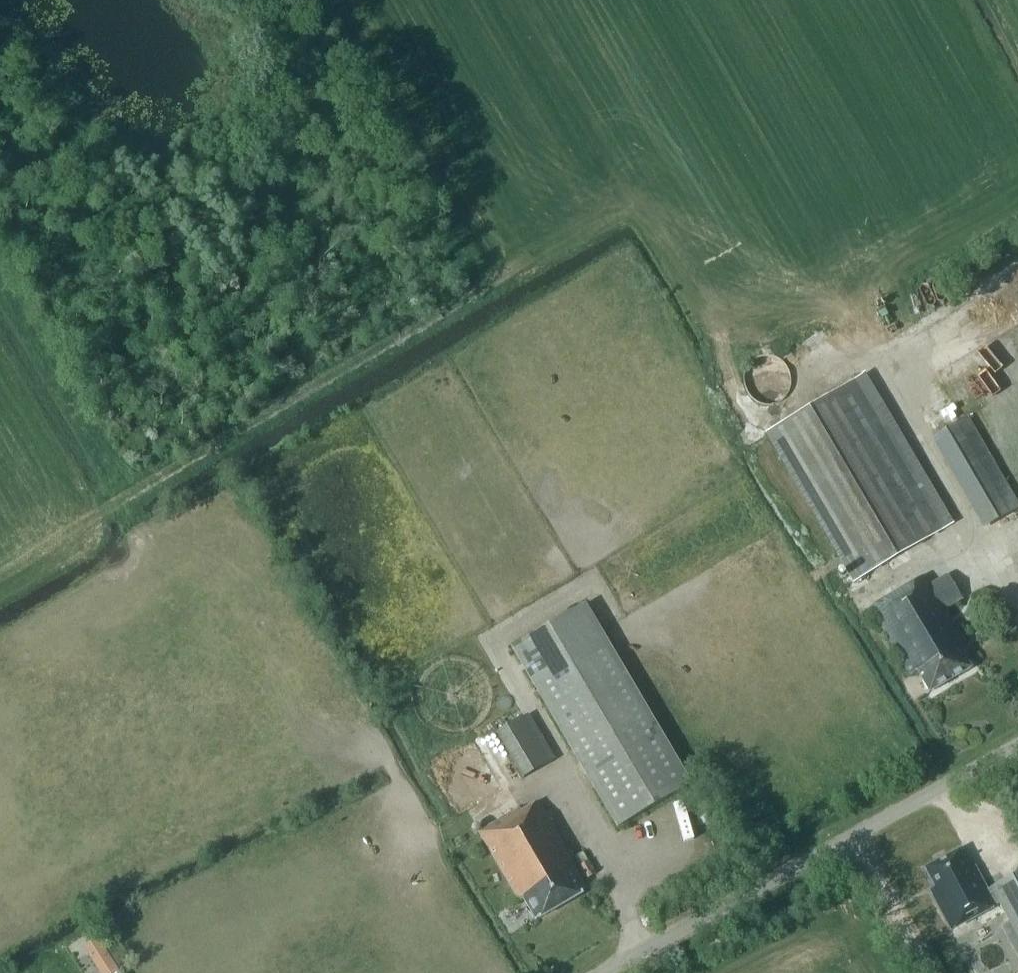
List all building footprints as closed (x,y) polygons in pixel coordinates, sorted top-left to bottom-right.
[(745,388),(747,393),(750,397),(753,400),(758,403),(762,405),(768,406),(770,406),(772,406),(774,405),(777,405),(779,404),(782,401),(785,398),(788,394),(790,389),(791,384),(790,379),(789,375),(788,371),(786,367),(785,366),(784,364),(782,362),(780,361),(778,359),(776,358),(771,357),(767,356),(762,357),(757,358),(753,361),(749,364),(746,369),(744,373),(744,378),(744,384),(745,388)] [(941,531),(856,381),(767,432),(852,581),(941,531)] [(969,425),(936,445),(985,530),(1017,511),(1017,510),(969,425)] [(924,577),(871,608),(910,676),(917,673),(929,694),(972,669),(960,649),(964,647),(943,611),(928,585),(924,577)] [(691,783),(690,781),(586,604),(513,646),(619,826),(691,783)] [(498,732),(525,777),(553,760),(525,715),(498,732)] [(520,900),(524,897),(538,920),(587,891),(572,864),(575,863),(539,802),(522,811),(520,807),(479,831),(520,900)] [(934,889),(929,891),(950,931),(997,905),(1017,945),(1017,871),(987,888),(975,866),(969,868),(958,849),(922,868),(934,889)] [(579,865),(585,877),(594,872),(588,861),(579,865)] [(649,871),(653,879),(669,871),(665,863),(649,871)] [(909,889),(897,895),(901,902),(912,896),(909,889)] [(87,954),(100,972),(117,972),(118,972),(101,945),(87,954)]
